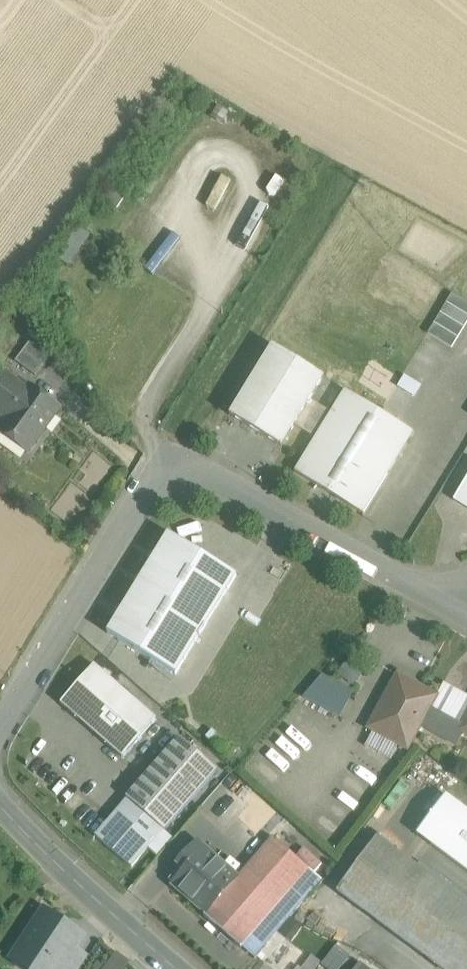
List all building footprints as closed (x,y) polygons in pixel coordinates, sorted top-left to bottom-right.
[(216,208),(229,179),(219,175),(207,204),(216,208)] [(80,226),(58,258),(68,266),(91,234),(80,226)] [(451,346),(466,320),(466,301),(452,291),(427,330),(451,346)] [(392,388),(414,353),(326,300),(304,336),(392,388)] [(449,361),(466,371),(466,331),(449,361)] [(31,342),(16,362),(36,377),(51,357),(31,342)] [(325,378),(273,346),(231,416),(282,448),(295,426),(311,401),(325,378)] [(7,375),(0,385),(0,414),(7,419),(0,429),(0,431),(29,452),(60,409),(30,387),(28,390),(7,375)] [(414,433),(346,391),(332,414),(311,401),(295,426),(316,439),(296,473),(364,515),(414,433)] [(454,500),(466,508),(466,480),(454,500)] [(238,576),(170,534),(108,634),(176,676),(238,576)] [(157,720),(95,665),(62,703),(124,758),(157,720)] [(339,717),(353,690),(318,672),(304,698),(339,717)] [(437,697),(399,676),(388,695),(427,716),(431,708),(437,697)] [(431,708),(464,726),(466,720),(466,696),(445,683),(437,697),(431,708)] [(427,716),(388,695),(370,728),(408,749),(422,725),(427,716)] [(456,744),(463,732),(461,731),(464,726),(431,708),(427,716),(422,725),(456,744)] [(235,750),(217,734),(210,741),(228,757),(235,750)] [(389,755),(395,745),(381,737),(376,748),(389,755)] [(180,738),(127,798),(165,831),(218,771),(180,738)] [(447,795),(418,834),(466,870),(466,810),(447,795)] [(165,831),(127,798),(95,836),(132,867),(148,848),(157,856),(173,838),(165,831)] [(238,878),(205,916),(241,947),(243,945),(310,869),(273,837),(238,878)] [(377,838),(338,891),(444,968),(461,968),(466,960),(466,905),(377,838)] [(238,878),(206,850),(175,886),(207,913),(205,916),(238,878)] [(310,869),(243,945),(256,957),(323,881),(310,869)] [(6,962),(18,968),(78,968),(88,952),(79,947),(88,932),(41,904),(6,962)] [(322,966),(326,968),(342,968),(350,958),(337,948),(322,966)] [(262,960),(255,968),(273,968),(262,960)]
